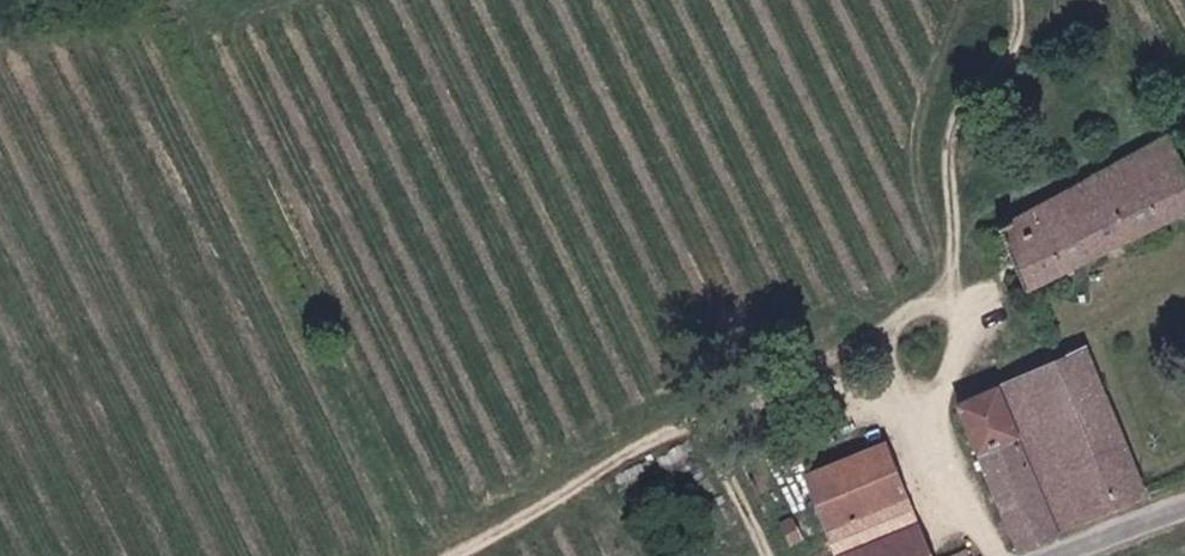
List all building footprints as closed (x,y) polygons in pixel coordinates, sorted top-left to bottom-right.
[(1182,169),(1173,152),(1184,146),(1184,141),(1181,132),(988,236),(995,252),(1013,243),(1032,291),(1184,213),(1184,176),(1182,169)] [(963,408),(1024,552),(1150,500),(1091,352),(963,408)] [(885,441),(804,475),(826,529),(909,499),(885,441)] [(921,527),(909,499),(826,529),(838,555),(845,555),(921,527)] [(921,527),(845,555),(933,555),(921,527)]
